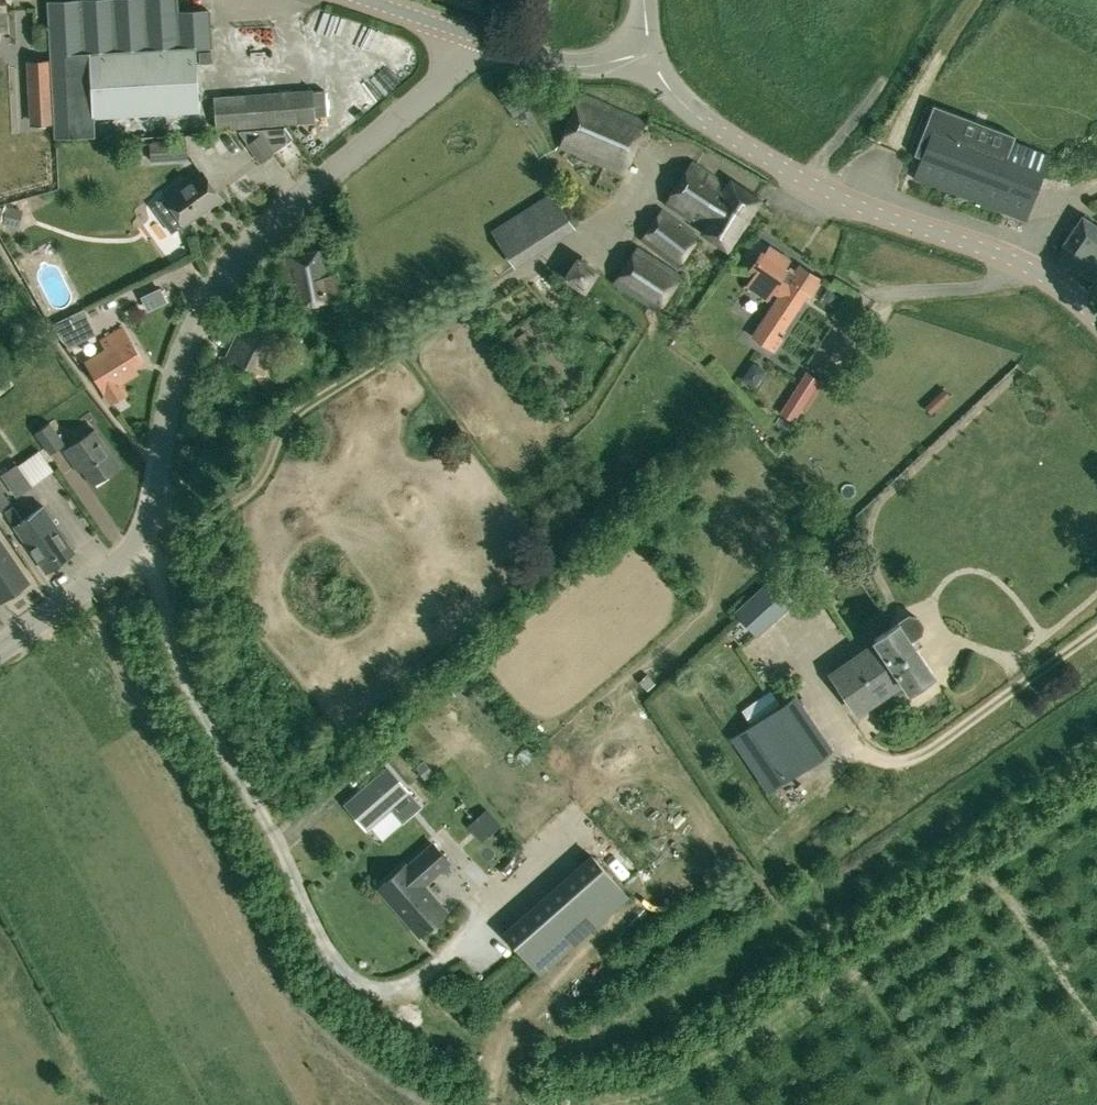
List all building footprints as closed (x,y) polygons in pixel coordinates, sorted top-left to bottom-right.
[(145,15),(145,0),(103,0),(50,3),(55,86),(58,139),(97,137),(96,117),(199,111),(196,47),(210,46),(208,11),(176,13),(176,5),(160,6),(161,14),(145,15)] [(35,25),(37,49),(47,48),(46,24),(35,25)] [(352,24),(342,41),(356,49),(366,32),(352,24)] [(248,33),(250,53),(271,51),(269,31),(248,33)] [(391,63),(407,48),(398,39),(383,55),(391,63)] [(49,58),(38,59),(31,59),(33,95),(51,94),(49,58)] [(216,130),(298,124),(295,91),(214,97),(216,130)] [(625,177),(648,120),(582,91),(559,149),(625,177)] [(300,104),(307,128),(337,118),(330,95),(300,104)] [(961,141),(966,127),(930,113),(918,145),(925,148),(921,159),(920,162),(914,179),(1008,216),(1025,222),(1033,203),(1051,154),(1013,140),(1007,158),(961,141)] [(261,163),(275,152),(261,133),(246,144),(261,163)] [(729,250),(760,201),(732,182),(730,185),(693,160),(664,206),(692,223),(693,220),(703,226),(700,231),(729,250)] [(222,202),(202,172),(183,186),(180,182),(164,192),(168,197),(153,207),(171,233),(186,223),(208,208),(210,210),(222,202)] [(492,230),(515,265),(575,225),(552,191),(492,230)] [(8,208),(4,222),(16,226),(20,211),(8,208)] [(678,268),(700,237),(661,209),(641,242),(678,268)] [(1083,216),(1082,215),(1062,244),(1059,260),(1096,284),(1096,225),(1083,216)] [(683,275),(638,246),(613,284),(658,313),(683,275)] [(817,279),(799,268),(795,275),(786,269),(784,268),(789,260),(771,247),(765,256),(763,254),(752,270),(755,273),(746,286),(768,300),(773,292),(780,296),(753,336),(775,351),(783,339),(779,337),(808,293),(817,279)] [(295,309),(339,300),(334,276),(329,277),(324,250),(284,259),(295,309)] [(83,310),(53,324),(68,347),(95,334),(83,310)] [(227,356),(264,374),(285,330),(248,312),(227,356)] [(133,367),(143,362),(123,328),(102,341),(107,349),(87,361),(111,402),(126,394),(120,383),(137,373),(133,367)] [(0,377),(0,397),(16,384),(7,372),(0,377)] [(801,411),(819,381),(806,373),(788,402),(801,411)] [(794,421),(801,411),(788,402),(782,413),(794,421)] [(65,444),(50,422),(36,433),(50,454),(65,444)] [(65,451),(76,467),(80,464),(93,484),(120,466),(95,430),(65,451)] [(1,475),(17,497),(33,486),(17,464),(1,475)] [(10,502),(0,486),(0,509),(10,502)] [(46,571),(60,561),(30,516),(23,522),(13,506),(5,512),(15,527),(46,571)] [(30,516),(60,561),(74,552),(43,507),(30,516)] [(13,598),(21,592),(22,586),(28,582),(0,541),(0,599),(1,600),(7,596),(13,598)] [(784,591),(778,584),(775,580),(737,614),(741,618),(755,634),(788,605),(779,595),(784,591)] [(908,691),(933,674),(913,643),(922,637),(924,628),(917,619),(909,617),(875,639),(876,641),(828,673),(857,716),(904,684),(908,691)] [(649,689),(655,683),(646,675),(641,680),(649,689)] [(770,792),(818,760),(780,705),(732,738),(770,792)] [(433,772),(423,761),(416,766),(426,777),(433,772)] [(391,767),(352,801),(373,824),(396,804),(408,817),(423,803),(391,767)] [(476,819),(489,834),(500,825),(487,810),(476,819)] [(619,837),(625,844),(633,836),(627,830),(619,837)] [(378,888),(419,935),(448,910),(424,883),(450,860),(434,842),(408,865),(406,863),(378,888)] [(541,974),(629,897),(592,855),(504,933),(541,974)]
